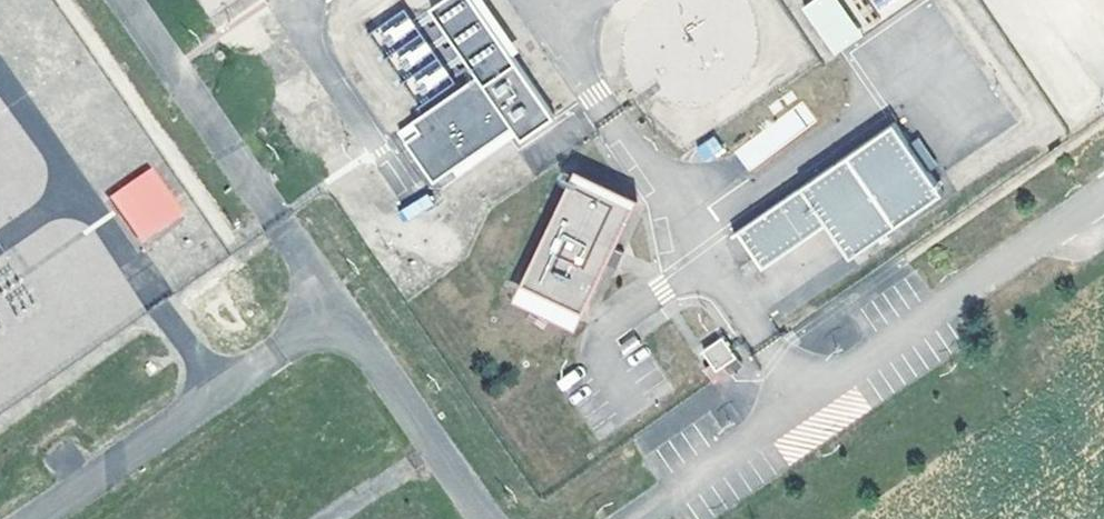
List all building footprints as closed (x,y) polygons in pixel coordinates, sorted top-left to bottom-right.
[(473,0),(447,0),(432,10),(481,78),(416,124),(423,135),(409,145),(437,185),(517,129),(526,142),(557,119),(473,0)] [(834,56),(863,35),(837,0),(812,0),(799,9),(834,56)] [(802,100),(732,150),(747,171),(817,121),(802,100)] [(897,125),(742,233),(768,270),(832,226),(856,261),(948,197),(897,125)] [(697,145),(707,161),(724,151),(714,134),(697,145)] [(571,166),(521,274),(583,303),(605,255),(615,260),(622,244),(612,240),(633,194),(571,166)] [(144,168),(108,194),(139,238),(176,211),(144,168)] [(407,220),(434,205),(427,193),(400,209),(407,220)] [(737,358),(724,339),(704,351),(713,365),(706,370),(715,384),(730,374),(725,366),(737,358)]
